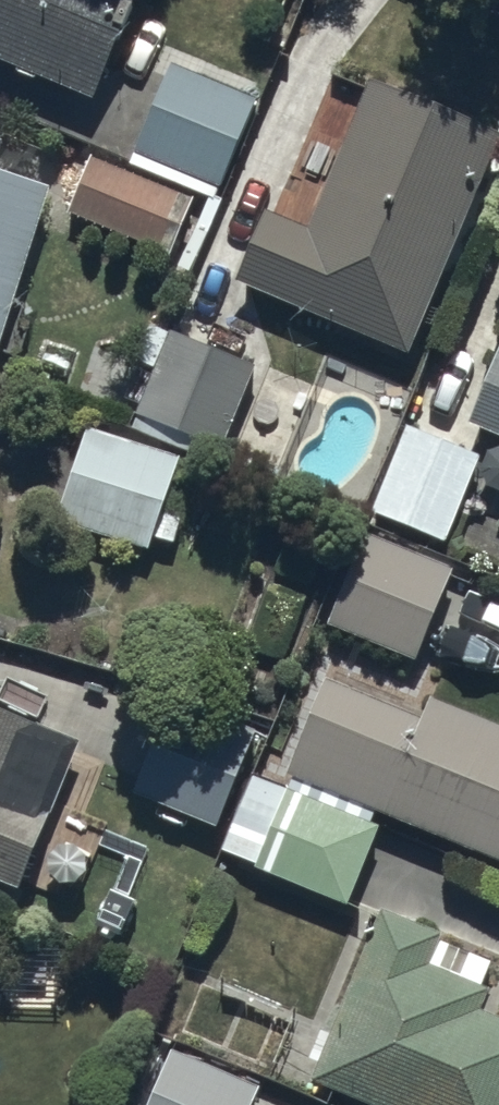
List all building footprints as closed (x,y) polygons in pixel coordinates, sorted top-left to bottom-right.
[(89,85),(124,0),(0,0),(0,50),(89,85)] [(159,77),(124,159),(212,196),(258,85),(164,46),(152,74),(159,77)] [(266,205),(240,280),(409,348),(497,129),(369,77),(308,223),(266,205)] [(192,196),(90,151),(64,208),(166,253),(192,196)] [(50,184),(0,169),(0,345),(50,184)] [(251,358),(161,324),(123,422),(203,452),(207,441),(218,446),(251,358)] [(497,340),(463,420),(498,436),(498,341),(497,340)] [(176,453),(84,421),(50,519),(143,551),(149,533),(171,541),(180,515),(157,507),(176,453)] [(477,451),(403,421),(368,507),(442,538),(477,451)] [(451,565),(361,526),(322,616),(412,655),(451,565)] [(286,775),(498,857),(498,724),(432,699),(423,712),(322,673),(286,775)] [(211,823),(253,727),(169,691),(128,787),(211,823)] [(18,888),(83,736),(0,705),(0,880),(18,888)] [(376,817),(285,779),(284,783),(249,769),(217,846),(343,898),(376,817)] [(382,1104),(498,1104),(498,1018),(480,1010),(491,983),(430,959),(443,926),(376,899),(307,1075),(382,1104)] [(169,1047),(144,1104),(243,1104),(252,1082),(169,1047)]
